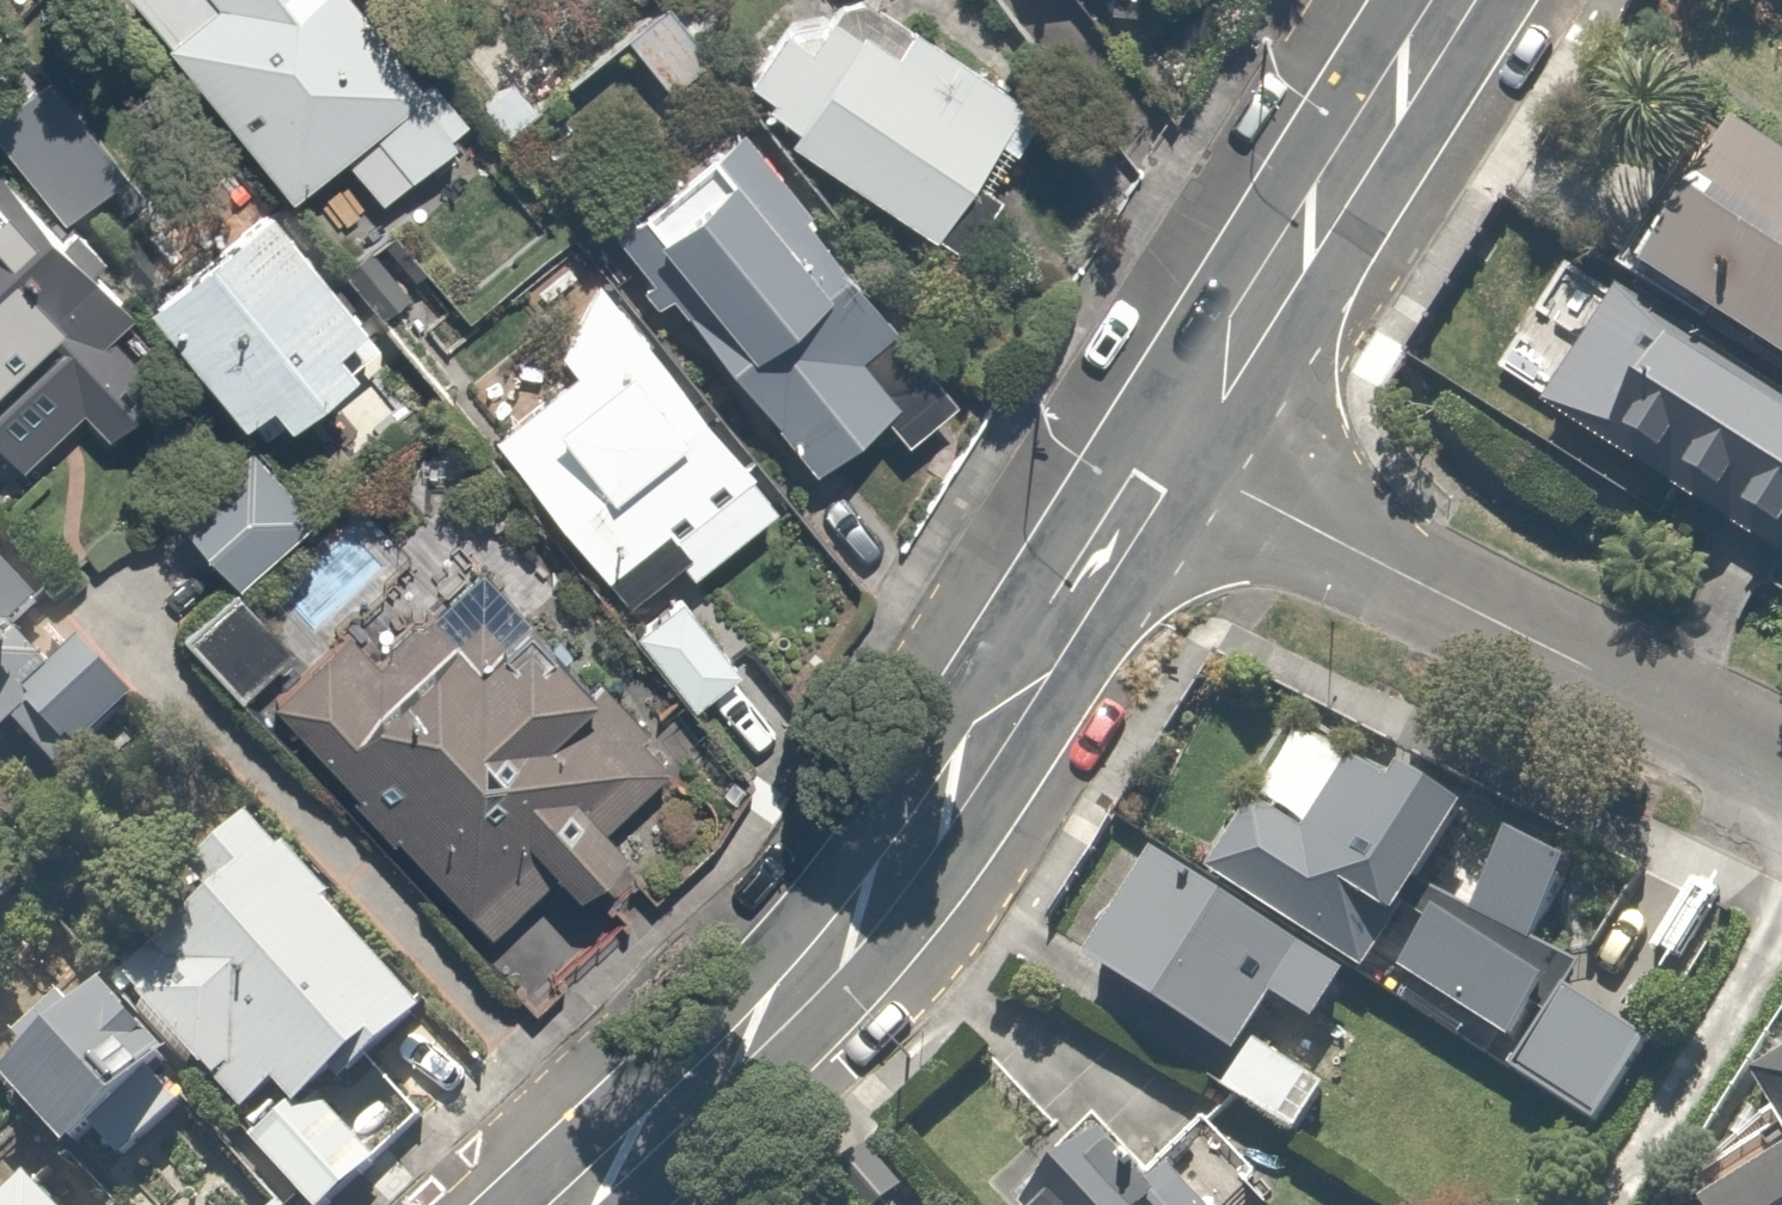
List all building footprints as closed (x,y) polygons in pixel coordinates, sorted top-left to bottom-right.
[(303,201),(380,138),(406,170),(466,120),(366,0),(137,0),(303,201)] [(728,0),(658,0),(629,31),(678,76),(740,10),(728,0)] [(789,12),(743,62),(799,114),(790,126),(923,234),(1025,108),(892,0),(842,61),(789,12)] [(50,60),(0,102),(0,125),(72,211),(134,160),(50,60)] [(1742,106),(1642,257),(1781,351),(1781,133),(1742,106)] [(16,463),(94,395),(119,425),(189,365),(0,148),(0,444),(16,463)] [(695,308),(803,460),(886,402),(899,420),(946,387),(845,244),(822,260),(745,150),(658,212),(715,294),(695,308)] [(379,409),(417,382),(279,181),(151,268),(241,400),(271,380),(306,432),(311,439),(319,450),(332,465),(389,422),(379,409)] [(1489,370),(1780,560),(1781,557),(1781,388),(1569,248),(1489,370)] [(612,269),(535,330),(558,359),(479,422),(600,575),(663,526),(700,573),(794,499),(612,269)] [(312,501),(251,448),(187,521),(248,574),(312,501)] [(310,777),(325,764),(474,925),(548,857),(569,880),(620,833),(609,821),(676,760),(486,554),(454,520),(400,570),(347,513),(248,605),(231,586),(193,621),(178,635),(310,777)] [(135,692),(0,539),(0,735),(35,704),(72,747),(135,692)] [(679,589),(631,626),(684,695),(732,658),(679,589)] [(1378,954),(1470,789),(1372,734),(1323,821),(1264,788),(1220,866),(1378,954)] [(214,889),(128,965),(243,1096),(274,1068),(299,1097),(337,1064),(350,1079),(437,1002),(258,800),(189,861),(214,889)] [(1521,822),(1468,912),(1440,895),(1399,965),(1503,1027),(1545,957),(1515,940),(1568,849),(1521,822)] [(1088,953),(1230,1047),(1270,986),(1314,1015),(1349,963),(1162,840),(1088,953)] [(79,997),(66,983),(21,1024),(34,1038),(2,1068),(71,1142),(91,1123),(119,1154),(90,1180),(113,1204),(302,1204),(194,1085),(180,1097),(152,1067),(174,1047),(106,972),(79,997)] [(1641,1035),(1570,981),(1506,1065),(1577,1119),(1641,1035)] [(1313,1075),(1256,1039),(1227,1084),(1284,1120),(1313,1075)] [(311,1097),(262,1141),(319,1204),(368,1160),(311,1097)] [(1685,1168),(1709,1204),(1781,1204),(1781,1106),(1685,1168)] [(1167,1155),(1207,1204),(1251,1204),(1274,1186),(1217,1116),(1167,1155)] [(1160,1167),(1126,1196),(1077,1139),(1000,1204),(1192,1204),(1160,1167)] [(30,1161),(0,1187),(0,1204),(69,1204),(30,1161)]
